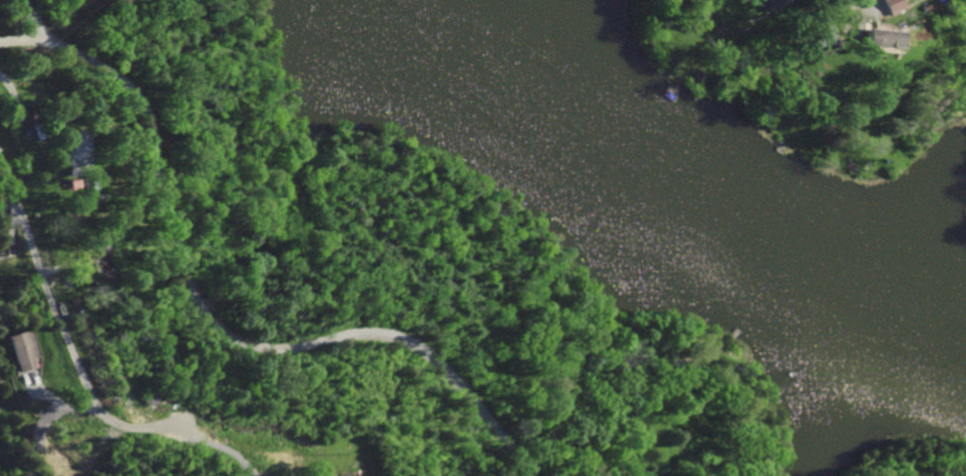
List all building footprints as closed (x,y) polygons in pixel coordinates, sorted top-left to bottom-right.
[(902,9),(898,0),(881,0),(887,15),(902,9)] [(899,30),(865,29),(865,45),(899,47),(899,30)] [(76,160),(75,129),(55,130),(56,160),(76,160)] [(18,372),(38,367),(30,331),(9,335),(18,372)]
